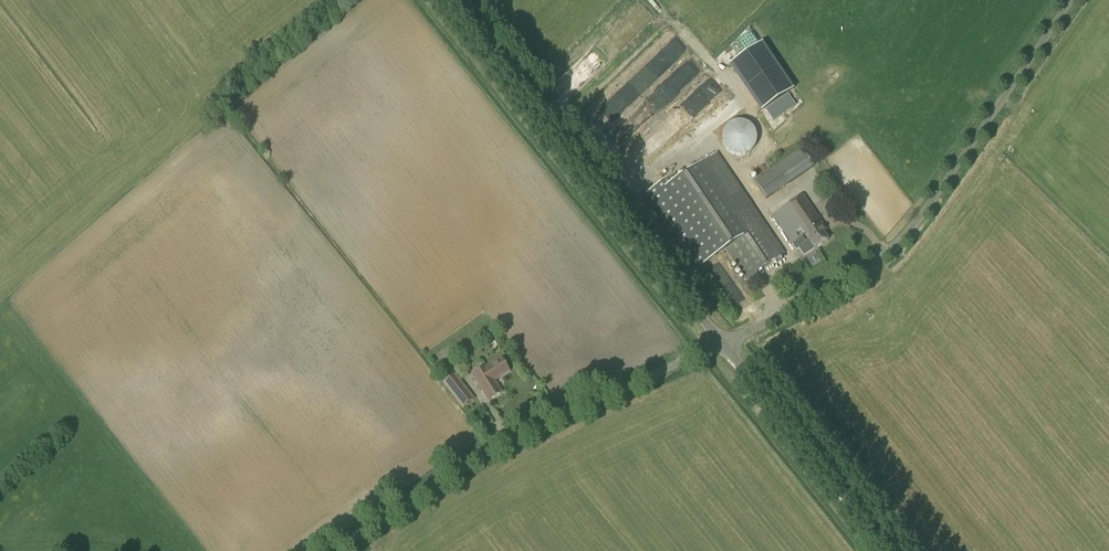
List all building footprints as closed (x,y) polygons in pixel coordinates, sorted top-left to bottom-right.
[(636,23),(569,82),(580,94),(647,35),(636,23)] [(674,37),(659,50),(661,52),(623,86),(628,91),(631,89),(636,95),(687,51),(674,37)] [(759,113),(765,109),(773,120),(795,105),(788,94),(793,90),(762,44),(729,67),(759,113)] [(677,70),(627,114),(639,127),(708,65),(697,52),(677,70)] [(703,110),(727,84),(717,75),(693,101),(703,110)] [(684,105),(676,110),(680,117),(688,112),(684,105)] [(685,129),(676,114),(669,118),(678,134),(685,129)] [(738,156),(742,156),(746,155),(749,153),(752,150),(754,147),(756,144),(757,140),(757,136),(756,132),(754,129),(751,126),(748,123),(744,122),(741,121),(737,121),(733,122),(729,124),(726,127),(724,130),(722,133),(722,137),(722,141),(723,145),(725,148),(727,151),(730,154),(734,155),(738,156)] [(615,136),(625,129),(621,122),(611,129),(615,136)] [(640,157),(651,163),(659,147),(648,141),(640,157)] [(764,201),(811,167),(799,151),(752,185),(764,201)] [(746,280),(784,254),(717,153),(678,179),(675,174),(647,193),(698,268),(725,249),(746,280)] [(814,249),(815,249),(828,240),(822,232),(826,230),(803,196),(772,217),(796,251),(798,249),(803,256),(814,249)] [(489,400),(501,393),(493,380),(507,372),(500,359),(473,376),(489,400)] [(462,409),(475,399),(455,374),(443,383),(462,409)]
